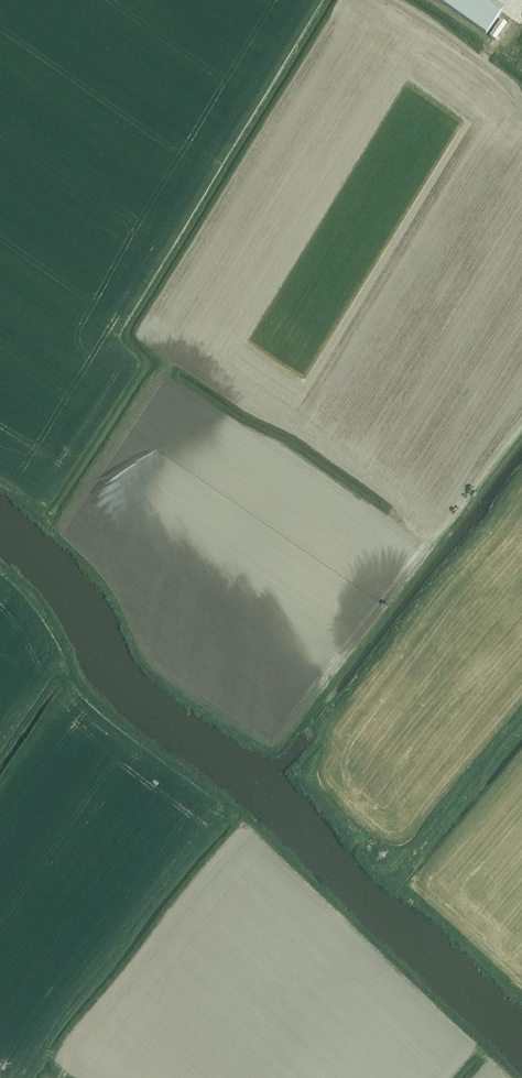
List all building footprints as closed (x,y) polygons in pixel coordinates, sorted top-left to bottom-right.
[(507,6),(498,0),(440,0),(490,33),(507,6)]
